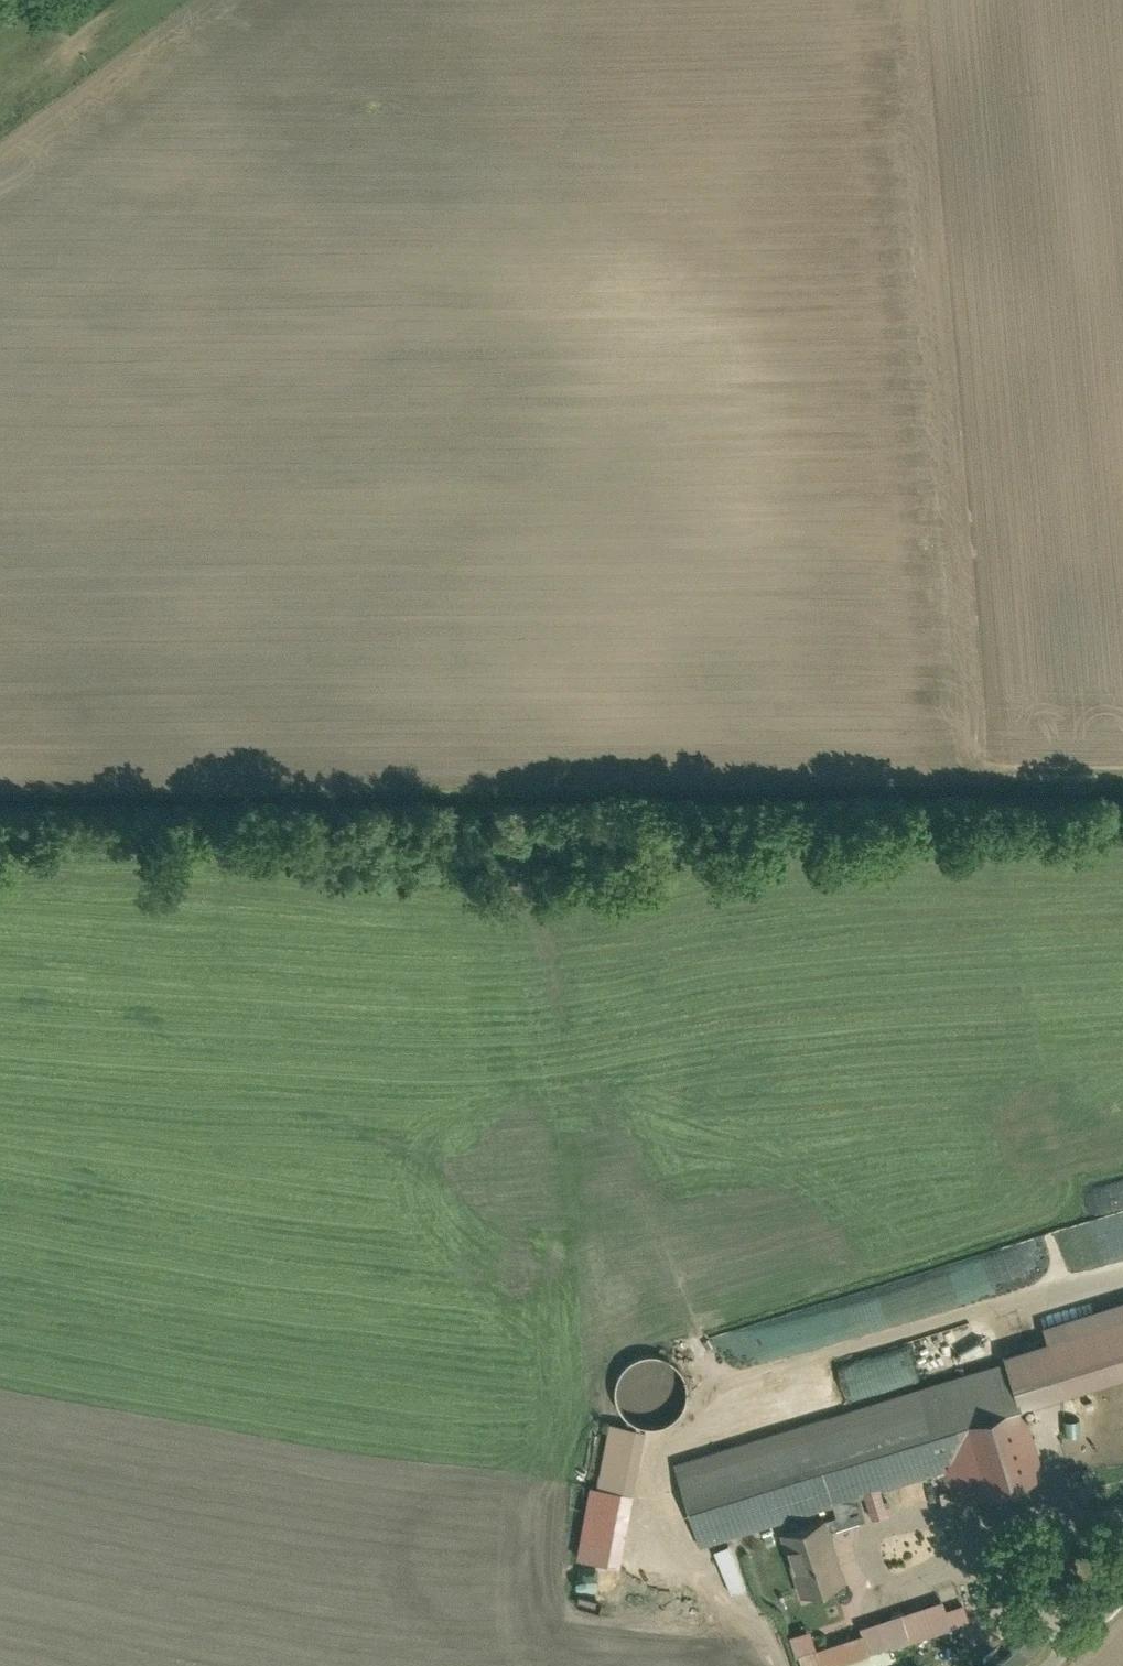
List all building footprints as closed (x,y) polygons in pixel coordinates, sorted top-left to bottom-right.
[(1015,1237),(1025,1275),(1122,1251),(1122,1210),(1015,1237)] [(995,1356),(1010,1402),(960,1418),(954,1399),(678,1488),(694,1538),(753,1519),(761,1542),(781,1535),(801,1598),(840,1585),(824,1534),(860,1522),(853,1500),(937,1473),(950,1513),(1044,1483),(1019,1405),(1122,1372),(1122,1315),(995,1356)] [(926,1340),(859,1356),(867,1390),(934,1375),(926,1340)] [(681,1400),(682,1393),(681,1384),(678,1377),(674,1370),(669,1365),(663,1361),(655,1358),(650,1356),(642,1356),(636,1357),(629,1359),(623,1363),(617,1368),(613,1374),(610,1380),(608,1387),(608,1394),(609,1403),(611,1409),(615,1415),(620,1420),(626,1425),(632,1428),(639,1430),(647,1430),(654,1429),(661,1426),(667,1423),(672,1418),(677,1411),(679,1406),(681,1400)] [(637,1436),(605,1429),(591,1497),(623,1504),(637,1436)] [(867,1654),(852,1614),(780,1640),(790,1665),(833,1665),(867,1654)] [(997,1664),(975,1650),(966,1665),(996,1665),(997,1664)]
